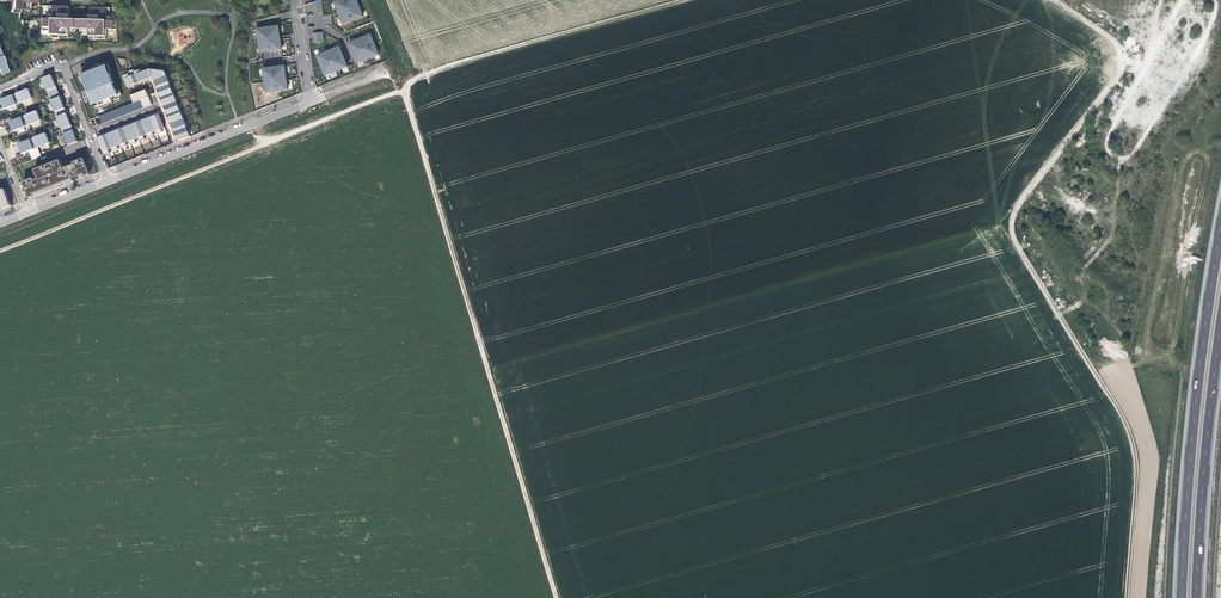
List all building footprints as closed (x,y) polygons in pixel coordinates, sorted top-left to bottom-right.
[(1,0),(11,0),(11,11),(27,11),(28,1),(38,1),(38,0),(1,0)] [(322,0),(317,0),(313,1),(314,11),(323,10),(322,0)] [(344,24),(364,16),(357,0),(341,0),(335,2),(339,13),(344,24)] [(69,27),(80,27),(80,18),(70,18),(70,5),(60,5),(50,5),(49,18),(42,17),(42,26),(53,26),(52,36),(69,37),(69,27)] [(90,19),(80,18),(80,27),(90,27),(90,37),(107,38),(107,27),(117,28),(117,19),(110,19),(110,7),(100,6),(91,6),(90,19)] [(280,39),(278,26),(257,29),(261,52),(282,49),(280,39)] [(324,42),(322,33),(313,34),(315,43),(324,42)] [(357,63),(379,54),(371,34),(358,39),(349,43),(357,63)] [(326,75),(348,66),(340,47),(326,52),(318,55),(326,75)] [(1,55),(0,56),(0,71),(2,75),(9,72),(1,55)] [(121,100),(106,62),(81,72),(96,110),(121,100)] [(286,76),(285,66),(264,69),(267,92),(288,89),(286,76)] [(146,67),(135,72),(136,75),(139,83),(150,79),(146,67)] [(147,67),(146,67),(150,79),(154,77),(155,81),(167,76),(165,70),(147,67)] [(135,72),(124,76),(128,87),(139,83),(136,75),(135,72)] [(42,79),(49,95),(57,92),(55,87),(56,87),(56,85),(55,84),(54,84),(53,82),(54,81),(52,75),(42,79)] [(167,76),(155,81),(158,89),(171,84),(167,76)] [(171,84),(158,89),(162,98),(174,93),(171,84)] [(32,98),(29,89),(17,93),(21,103),(26,101),(32,98)] [(146,90),(131,96),(134,103),(99,116),(103,124),(139,110),(152,105),(146,90)] [(49,95),(55,112),(64,109),(65,108),(62,100),(61,100),(57,92),(49,95)] [(21,103),(17,93),(1,99),(5,109),(12,106),(21,103)] [(174,93),(162,98),(165,107),(177,102),(174,93)] [(177,102),(165,107),(168,115),(181,110),(177,102)] [(55,112),(62,129),(70,126),(71,125),(69,118),(68,119),(67,117),(68,116),(67,115),(67,113),(66,114),(64,109),(55,112)] [(181,110),(168,115),(172,124),(184,119),(181,110)] [(41,120),(37,111),(26,115),(29,125),(36,122),(41,120)] [(160,114),(151,117),(156,131),(157,134),(166,131),(160,114)] [(29,125),(26,115),(10,122),(14,131),(20,129),(29,125)] [(151,117),(142,121),(147,135),(148,138),(157,134),(156,131),(151,117)] [(184,119),(172,124),(175,132),(187,127),(184,119)] [(142,121),(133,124),(139,138),(138,138),(140,141),(148,138),(147,135),(142,121)] [(14,133),(14,131),(10,122),(1,125),(6,136),(14,133)] [(133,124),(124,128),(131,145),(140,141),(138,138),(139,138),(133,124)] [(62,129),(68,145),(78,141),(75,135),(74,135),(74,133),(74,132),(73,130),(72,130),(70,126),(62,129)] [(124,128),(115,131),(121,145),(122,148),(131,145),(124,128)] [(115,131),(107,135),(112,148),(113,152),(122,148),(121,145),(115,131)] [(50,143),(46,133),(34,138),(38,147),(46,144),(50,143)] [(107,135),(98,138),(104,155),(113,152),(112,148),(107,135)] [(38,147),(34,138),(19,144),(22,153),(28,151),(38,147)] [(140,143),(133,146),(136,153),(143,151),(140,143)] [(23,155),(22,153),(19,144),(10,147),(15,158),(23,155)] [(74,162),(75,164),(80,176),(81,179),(91,175),(85,158),(74,162)] [(23,182),(30,199),(58,187),(74,181),(73,179),(80,176),(75,164),(64,168),(60,160),(35,170),(38,179),(35,180),(34,178),(23,182)] [(12,205),(6,189),(0,191),(0,210),(12,205)]
